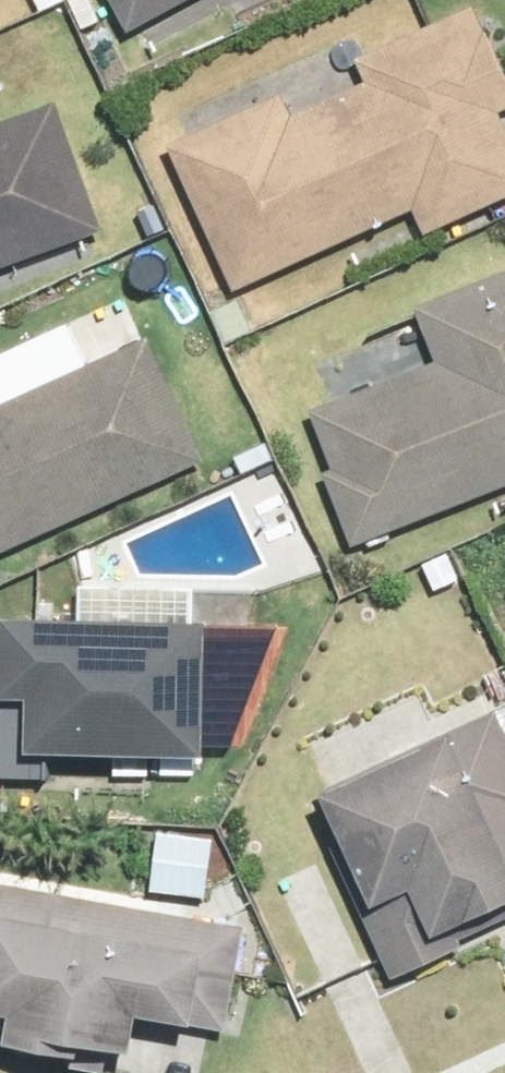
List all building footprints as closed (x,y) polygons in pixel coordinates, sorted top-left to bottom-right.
[(130,30),(186,0),(114,0),(130,30)] [(166,143),(231,287),(414,206),(424,229),(504,192),(504,133),(494,110),(504,105),(504,72),(473,1),(350,56),(362,81),(290,114),(280,92),(166,143)] [(102,227),(54,98),(0,117),(0,264),(102,227)] [(325,464),(317,467),(349,548),(504,486),(504,270),(412,307),(432,356),(303,408),(325,464)] [(206,458),(147,333),(0,401),(0,554),(206,458)] [(43,778),(43,747),(204,751),(208,615),(0,609),(0,777),(43,778)] [(389,978),(461,946),(457,937),(504,915),(504,722),(498,707),(315,791),(366,901),(356,906),(389,978)] [(154,830),(148,888),(207,895),(213,836),(154,830)] [(0,1029),(0,1041),(76,1055),(79,1037),(122,1046),(130,1006),(221,1024),(240,925),(0,880),(0,1012),(3,1013),(0,1029)]
